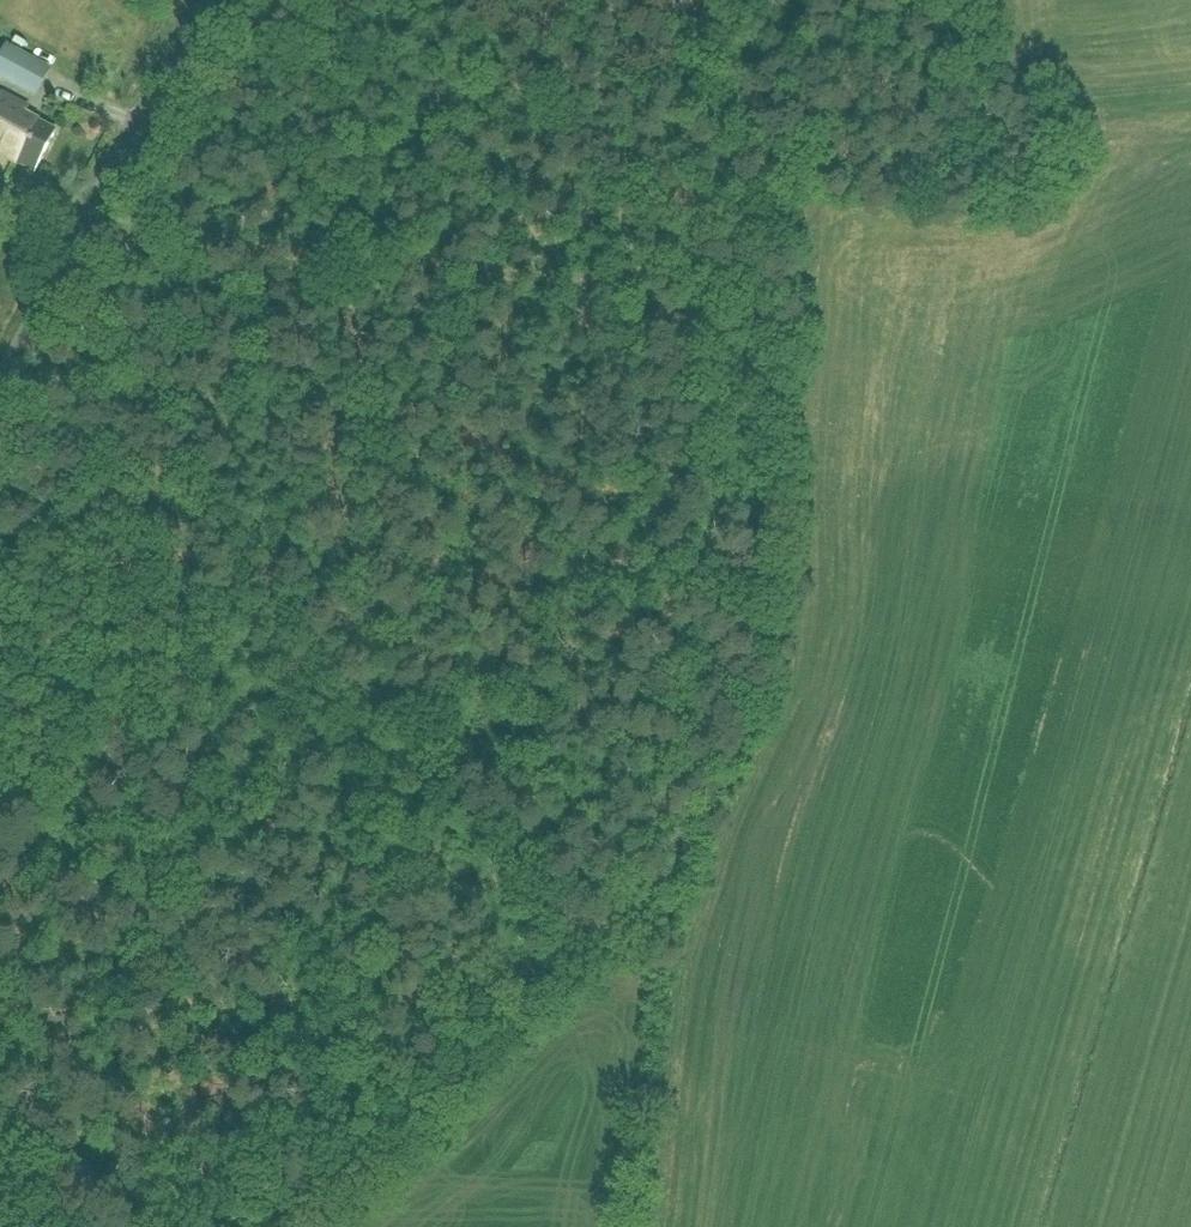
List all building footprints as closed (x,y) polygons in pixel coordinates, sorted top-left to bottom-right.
[(51,69),(52,68),(6,44),(0,54),(0,80),(35,99),(51,69)] [(55,131),(23,115),(26,109),(0,96),(0,157),(33,173),(55,131)]
